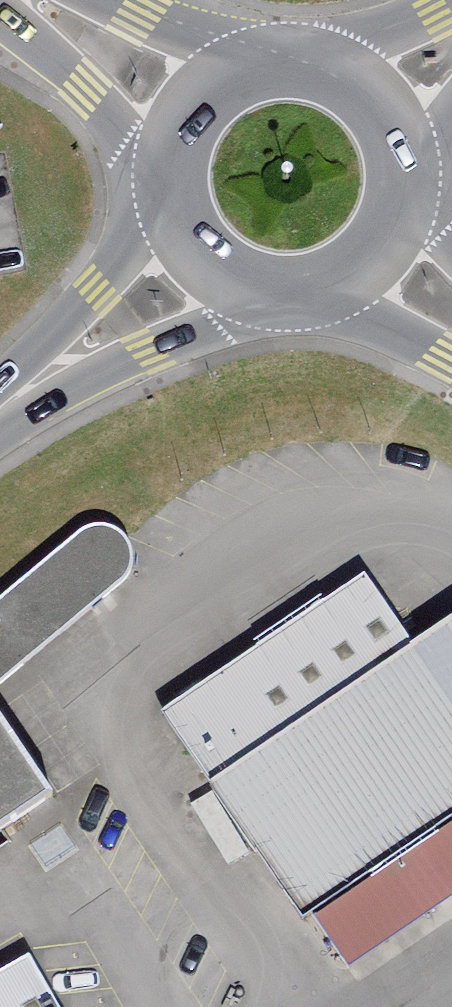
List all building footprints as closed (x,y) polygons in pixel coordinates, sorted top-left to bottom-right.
[(124,580),(131,564),(130,544),(118,531),(98,525),(80,530),(0,596),(0,678),(124,580)] [(155,724),(208,798),(410,661),(359,590),(155,724)] [(451,829),(451,632),(410,661),(208,798),(301,933),(308,929),(451,829)] [(53,793),(0,718),(0,826),(53,793)] [(308,929),(343,981),(451,908),(451,829),(308,929)] [(0,973),(0,1006),(57,1006),(28,957),(0,973)]
